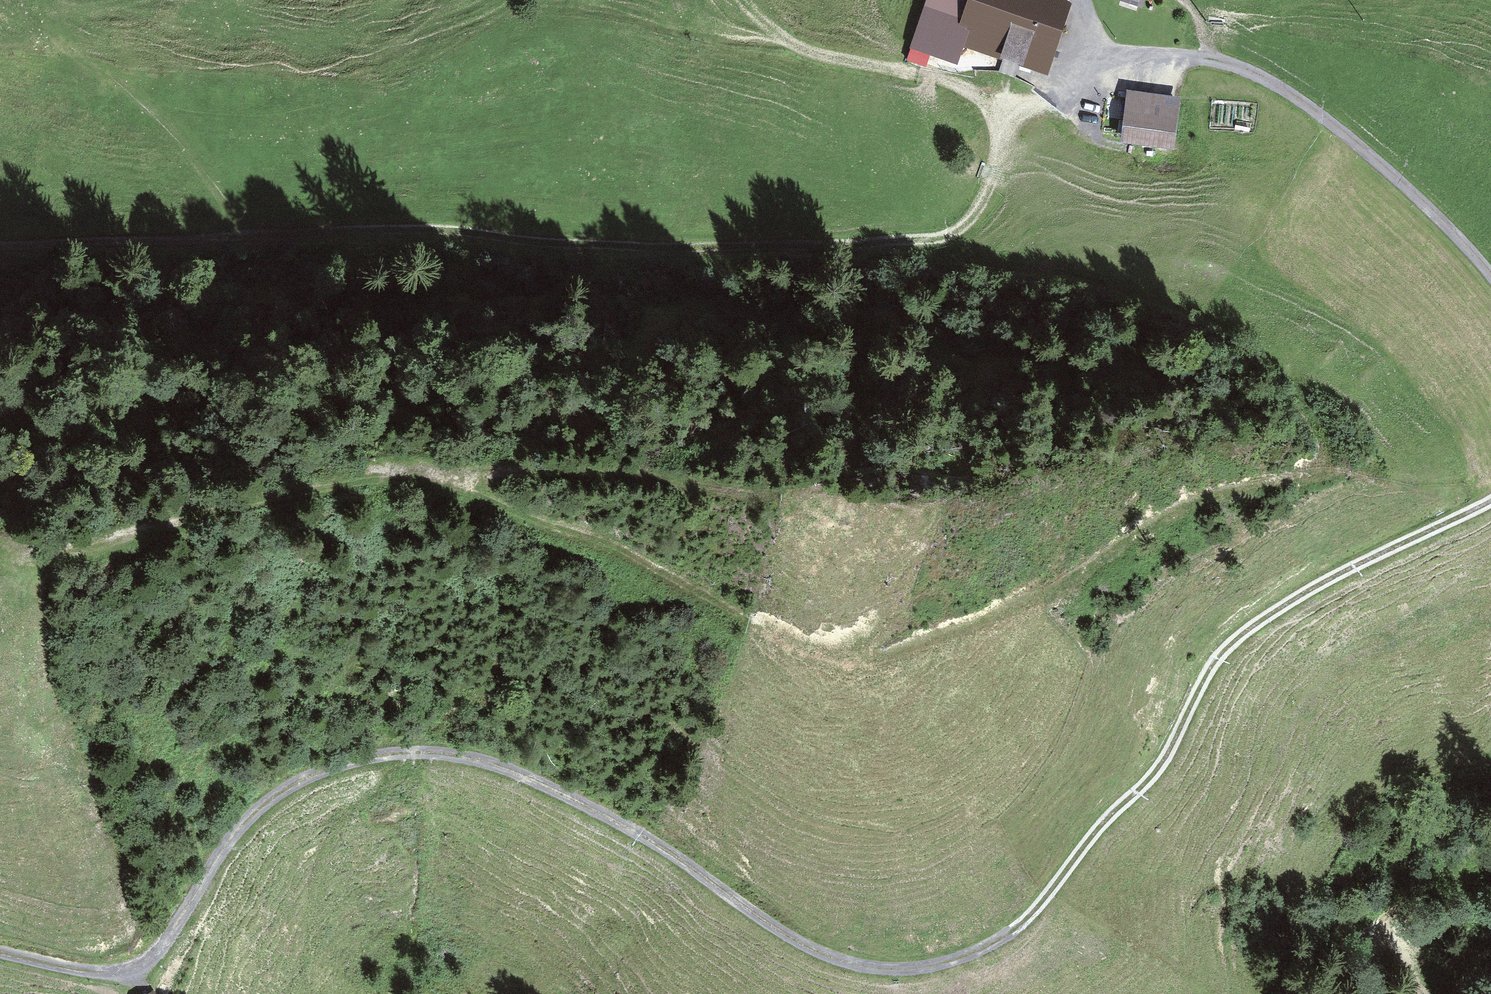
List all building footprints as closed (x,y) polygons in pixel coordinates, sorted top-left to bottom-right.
[(912,47),(951,60),(960,34),(1004,50),(1000,63),(1018,69),(1022,58),(1043,65),(1063,9),(1038,0),(928,0),(912,47)] [(1118,5),(1139,10),(1141,0),(1119,0),(1118,5)] [(1177,111),(1128,104),(1122,143),(1171,150),(1177,111)]
